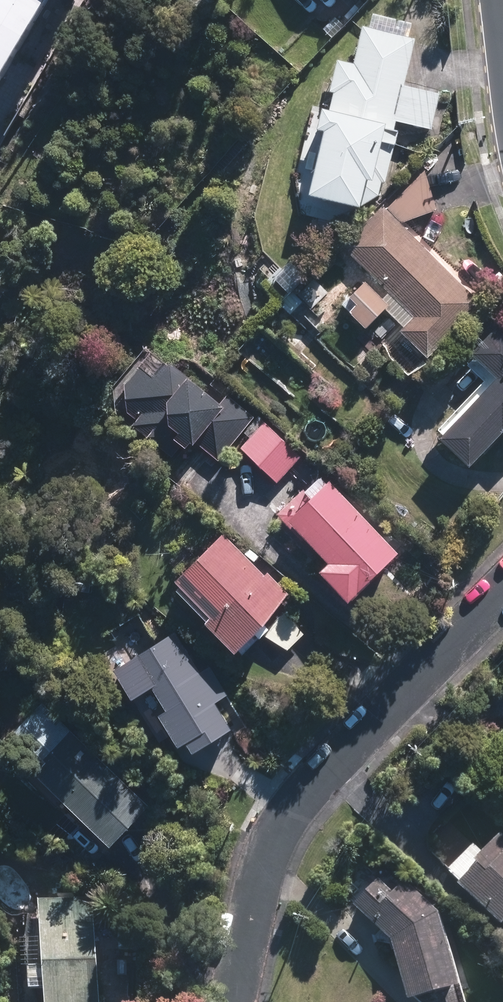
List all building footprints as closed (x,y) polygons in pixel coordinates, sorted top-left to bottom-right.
[(58,0),(0,0),(0,95),(58,0)] [(415,40),(369,30),(361,68),(349,66),(322,187),(366,197),(385,114),(433,125),(441,90),(406,82),(415,40)] [(436,207),(424,182),(395,208),(406,221),(436,207)] [(476,302),(384,213),(351,246),(422,314),(407,329),(429,350),(476,302)] [(390,307),(371,286),(349,305),(368,327),(390,307)] [(483,352),(502,372),(502,332),(483,352)] [(161,377),(150,368),(136,383),(137,402),(151,413),(144,421),(178,449),(194,430),(220,451),(244,423),(173,365),(161,377)] [(449,436),(473,459),(502,429),(502,381),(449,436)] [(265,427),(247,447),(280,479),(298,459),(265,427)] [(396,551),(335,487),(298,523),(359,586),(396,551)] [(243,637),(288,591),(231,535),(186,581),(243,637)] [(179,635),(138,659),(183,737),(224,713),(179,635)] [(145,800),(47,708),(13,743),(111,835),(145,800)] [(467,881),(502,915),(502,843),(467,881)] [(460,982),(440,917),(407,886),(376,918),(401,940),(417,995),(460,982)] [(45,903),(54,1001),(102,1001),(93,899),(45,903)]
